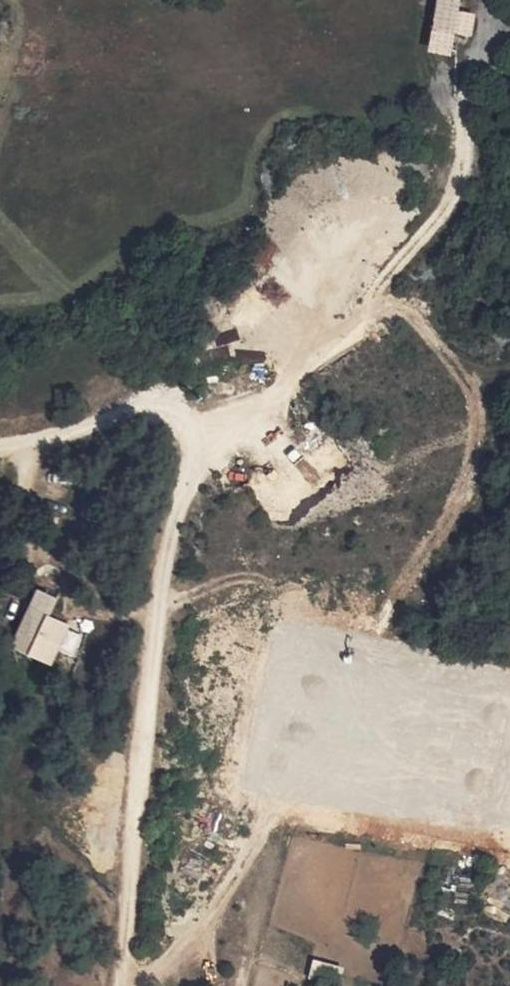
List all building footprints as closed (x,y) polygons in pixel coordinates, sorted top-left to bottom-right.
[(454,35),(472,36),(474,12),(460,11),(460,0),(433,0),(430,53),(453,54),(454,35)] [(58,649),(74,654),(82,631),(48,621),(56,596),(31,588),(11,651),(53,664),(58,649)]
